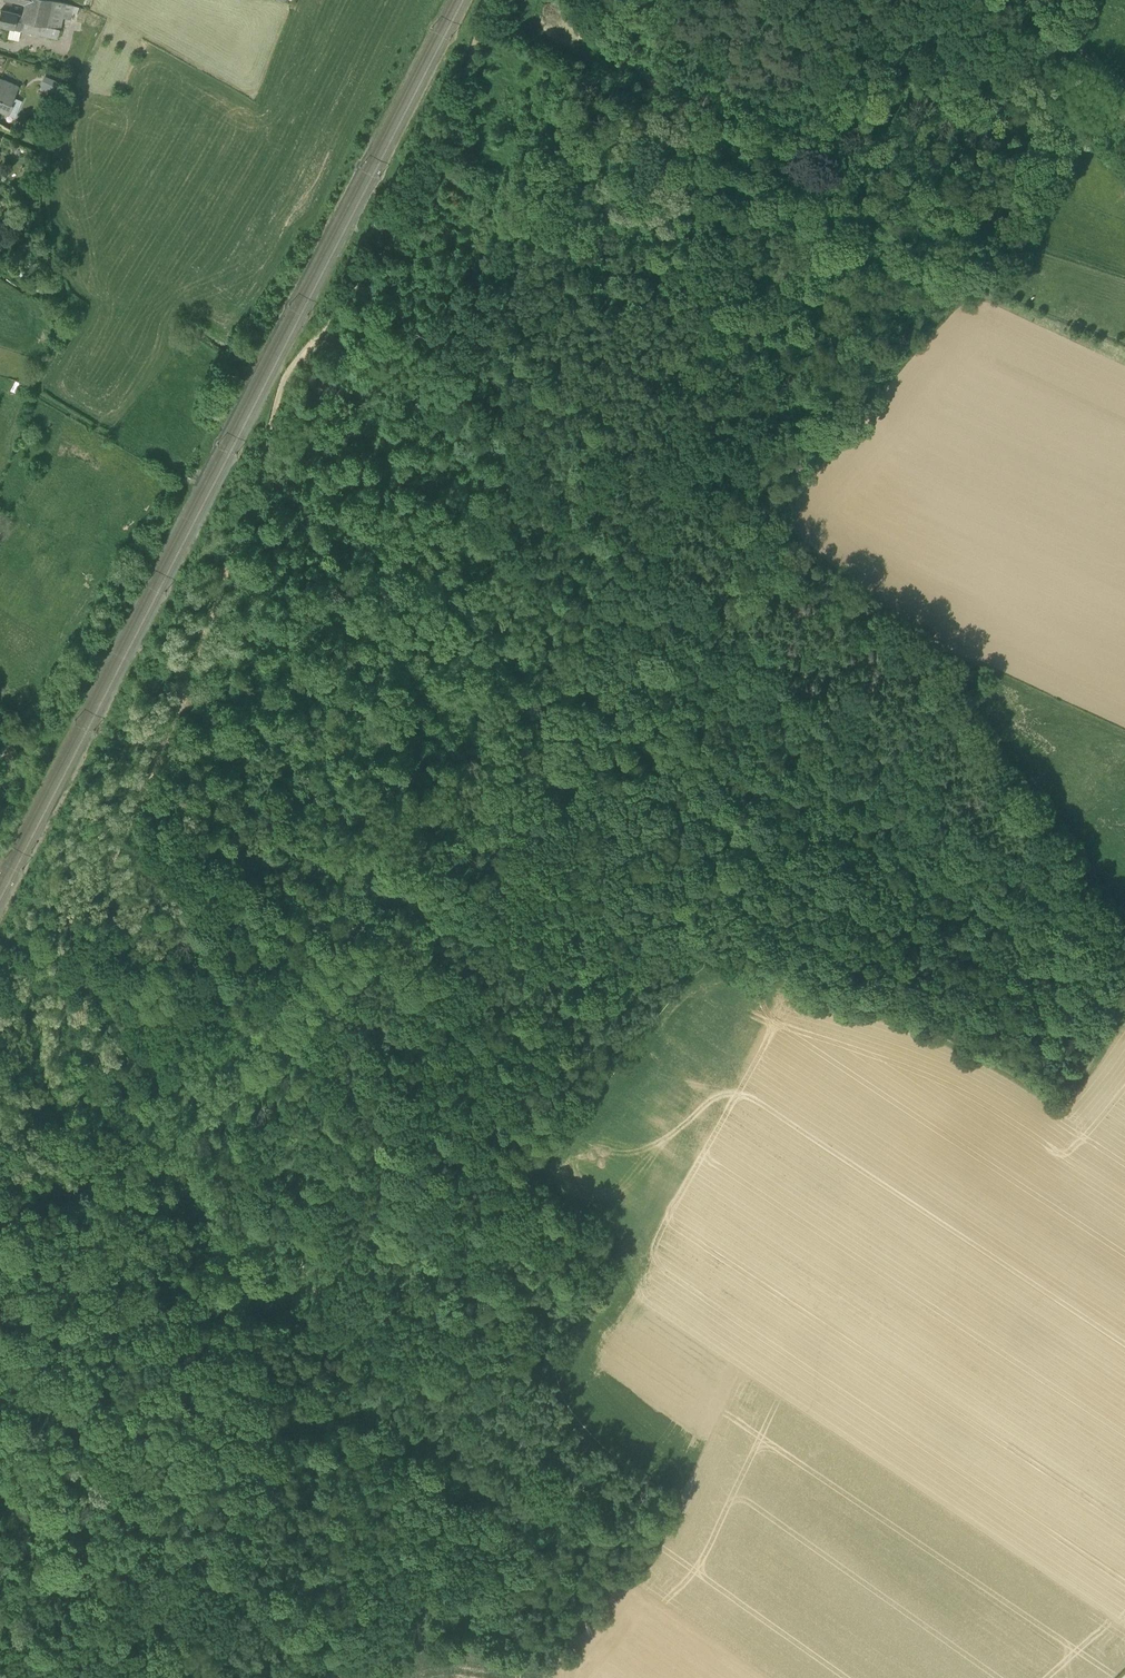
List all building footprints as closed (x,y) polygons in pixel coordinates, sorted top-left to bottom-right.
[(72,12),(64,10),(66,3),(54,0),(50,0),(46,16),(22,10),(22,14),(18,13),(0,9),(0,10),(0,25),(14,28),(58,38),(63,17),(70,19),(72,12)] [(25,1),(22,10),(46,16),(50,0),(21,0),(25,1)] [(19,85),(0,77),(0,111),(8,115),(13,104),(11,103),(19,85)] [(62,83),(47,77),(43,85),(58,92),(62,83)] [(42,276),(50,264),(39,256),(31,269),(42,276)]
